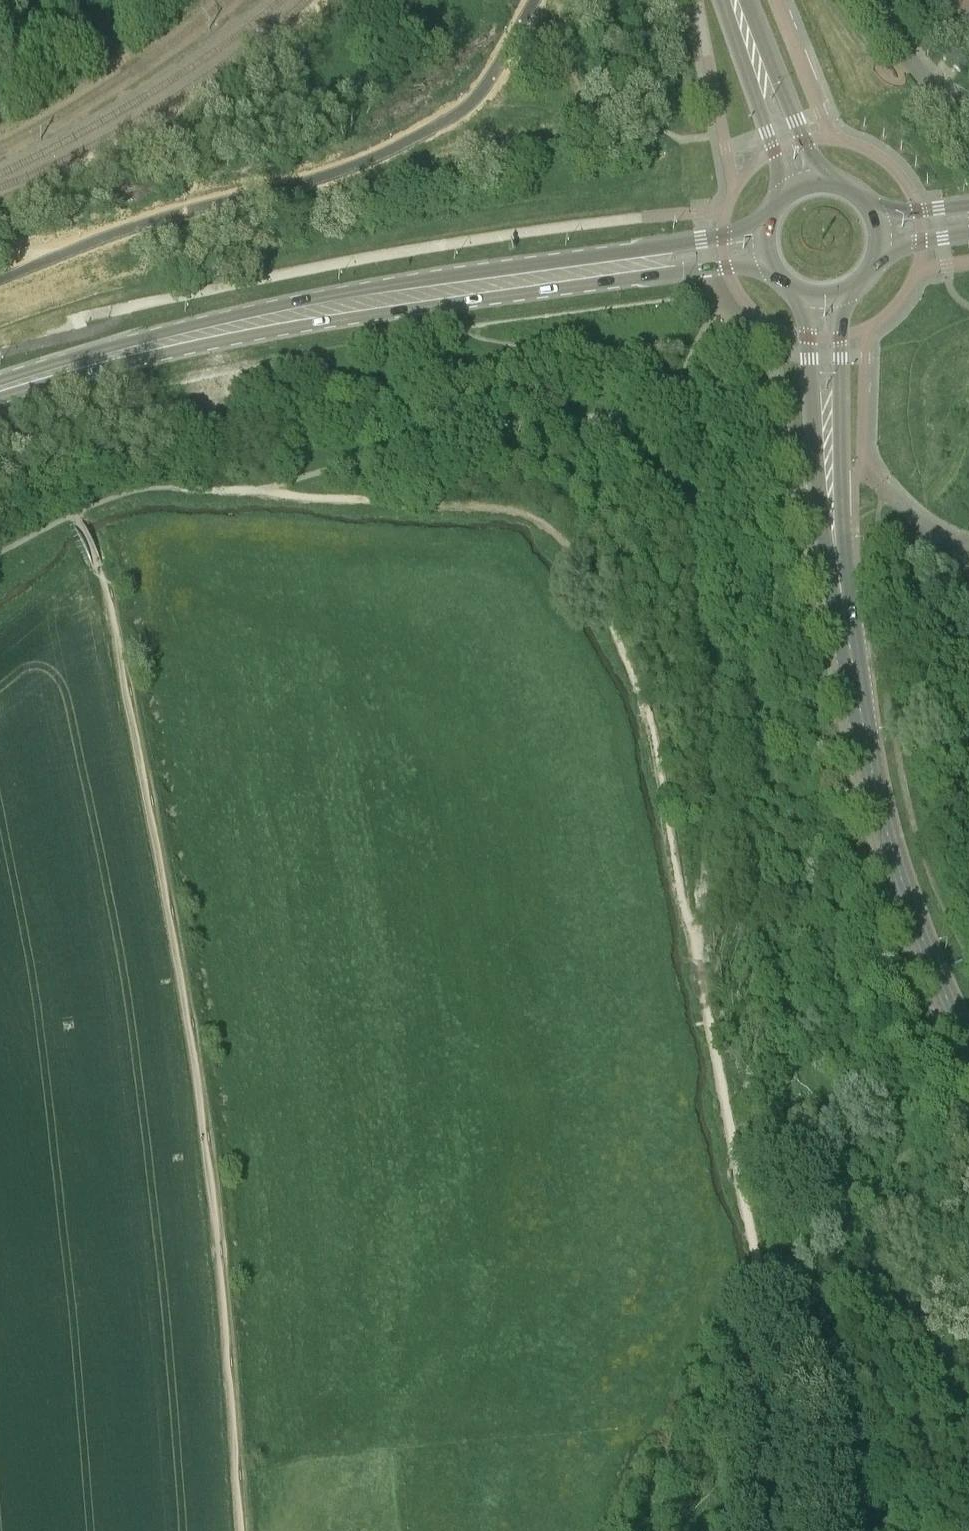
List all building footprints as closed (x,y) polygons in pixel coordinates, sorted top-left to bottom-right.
[(960,73),(968,62),(951,47),(942,58),(960,73)]
